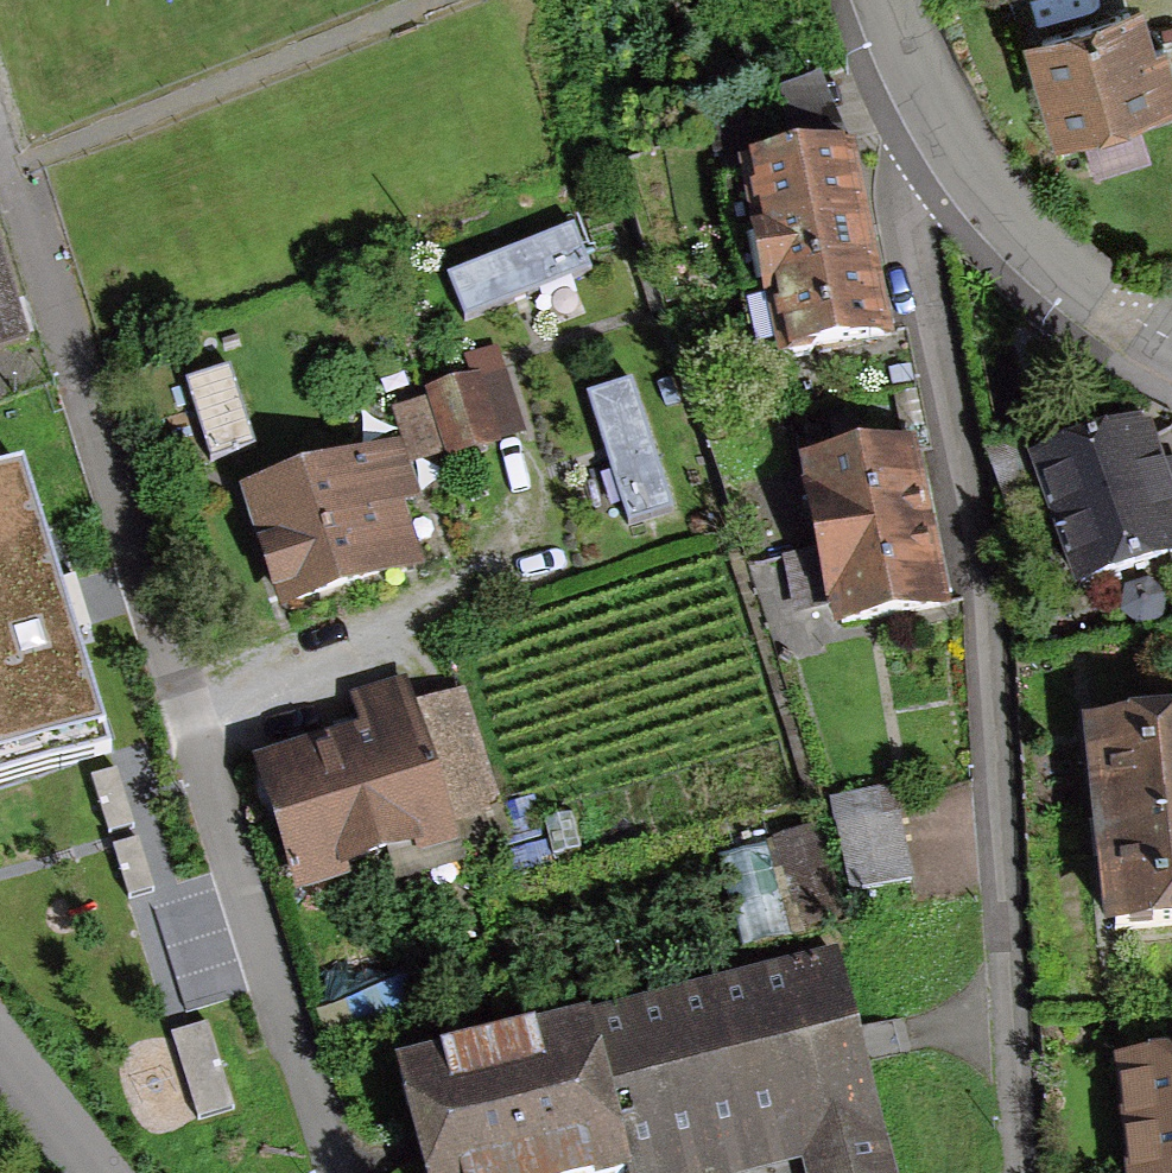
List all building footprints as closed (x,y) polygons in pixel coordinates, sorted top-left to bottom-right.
[(1023,29),(1053,134),(1171,100),(1171,51),(1167,34),(1155,38),(1144,0),(1121,0),(1023,29)] [(788,138),(849,128),(829,71),(779,82),(788,138)] [(788,138),(753,143),(763,210),(859,195),(849,128),(788,138)] [(859,195),(763,210),(773,276),(869,262),(859,195)] [(586,270),(570,232),(451,279),(467,318),(586,270)] [(879,329),(869,262),(773,276),(783,343),(879,329)] [(0,295),(0,343),(14,339),(0,295)] [(460,377),(483,458),(530,446),(507,364),(460,377)] [(249,449),(225,376),(184,389),(208,462),(249,449)] [(668,511),(630,388),(593,400),(631,522),(668,511)] [(459,394),(401,409),(416,465),(474,450),(459,394)] [(1035,440),(1059,508),(1171,469),(1147,401),(1035,440)] [(815,462),(829,541),(918,525),(904,447),(815,462)] [(246,503),(283,608),(421,559),(384,454),(246,503)] [(25,468),(0,476),(0,786),(116,749),(25,468)] [(1171,469),(1059,508),(1083,576),(1171,545),(1171,471),(1171,469)] [(932,604),(918,525),(829,541),(843,620),(932,604)] [(412,719),(270,762),(306,882),(448,840),(412,719)] [(1171,818),(1171,719),(1091,727),(1100,825),(1171,818)] [(905,869),(888,789),(807,807),(824,887),(905,869)] [(1100,825),(1109,924),(1171,919),(1171,818),(1100,825)] [(782,930),(759,849),(715,861),(738,942),(782,930)] [(401,1062),(428,1172),(522,1172),(618,1149),(624,1172),(690,1172),(787,1149),(793,1172),(870,1172),(817,959),(401,1062)] [(352,1001),(359,1028),(444,1006),(437,979),(352,1001)] [(181,1034),(202,1121),(240,1112),(220,1025),(181,1034)] [(1129,1172),(1171,1172),(1171,1044),(1120,1048),(1129,1172)]
